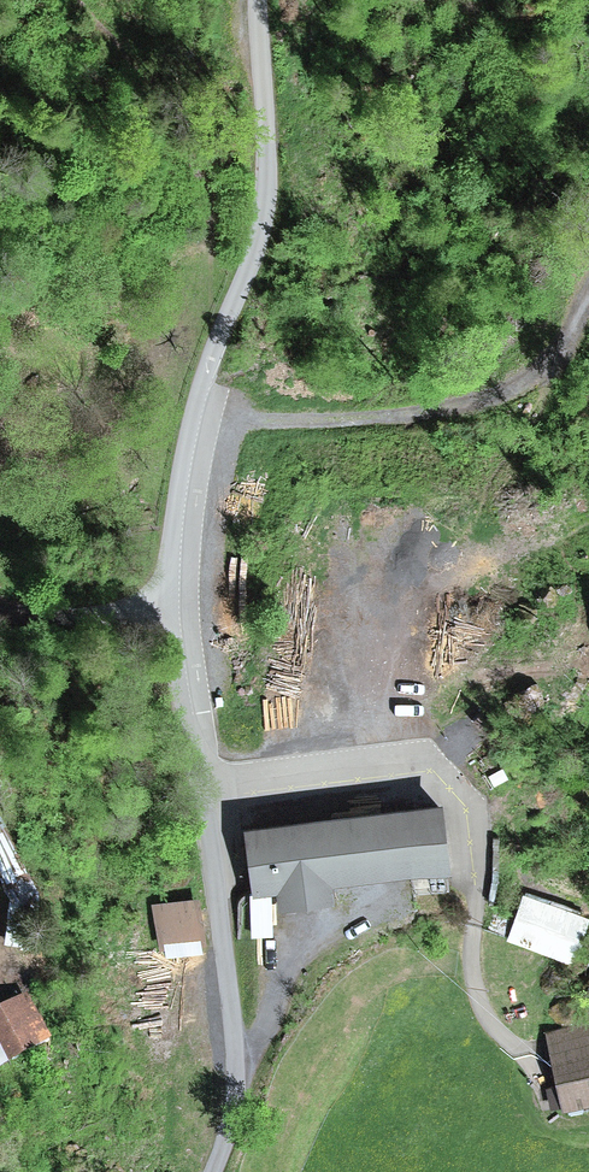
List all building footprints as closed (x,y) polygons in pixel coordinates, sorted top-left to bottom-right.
[(442,796),(243,822),(253,894),(276,891),(278,908),(336,900),(333,883),(451,867),(442,796)] [(0,828),(0,859),(16,894),(39,883),(11,823),(0,828)] [(588,915),(522,893),(506,939),(573,961),(588,915)] [(198,898),(154,903),(159,940),(202,935),(198,898)] [(0,1015),(0,1081),(61,1053),(36,998),(0,1015)] [(552,1030),(564,1104),(588,1100),(588,1024),(552,1030)]
